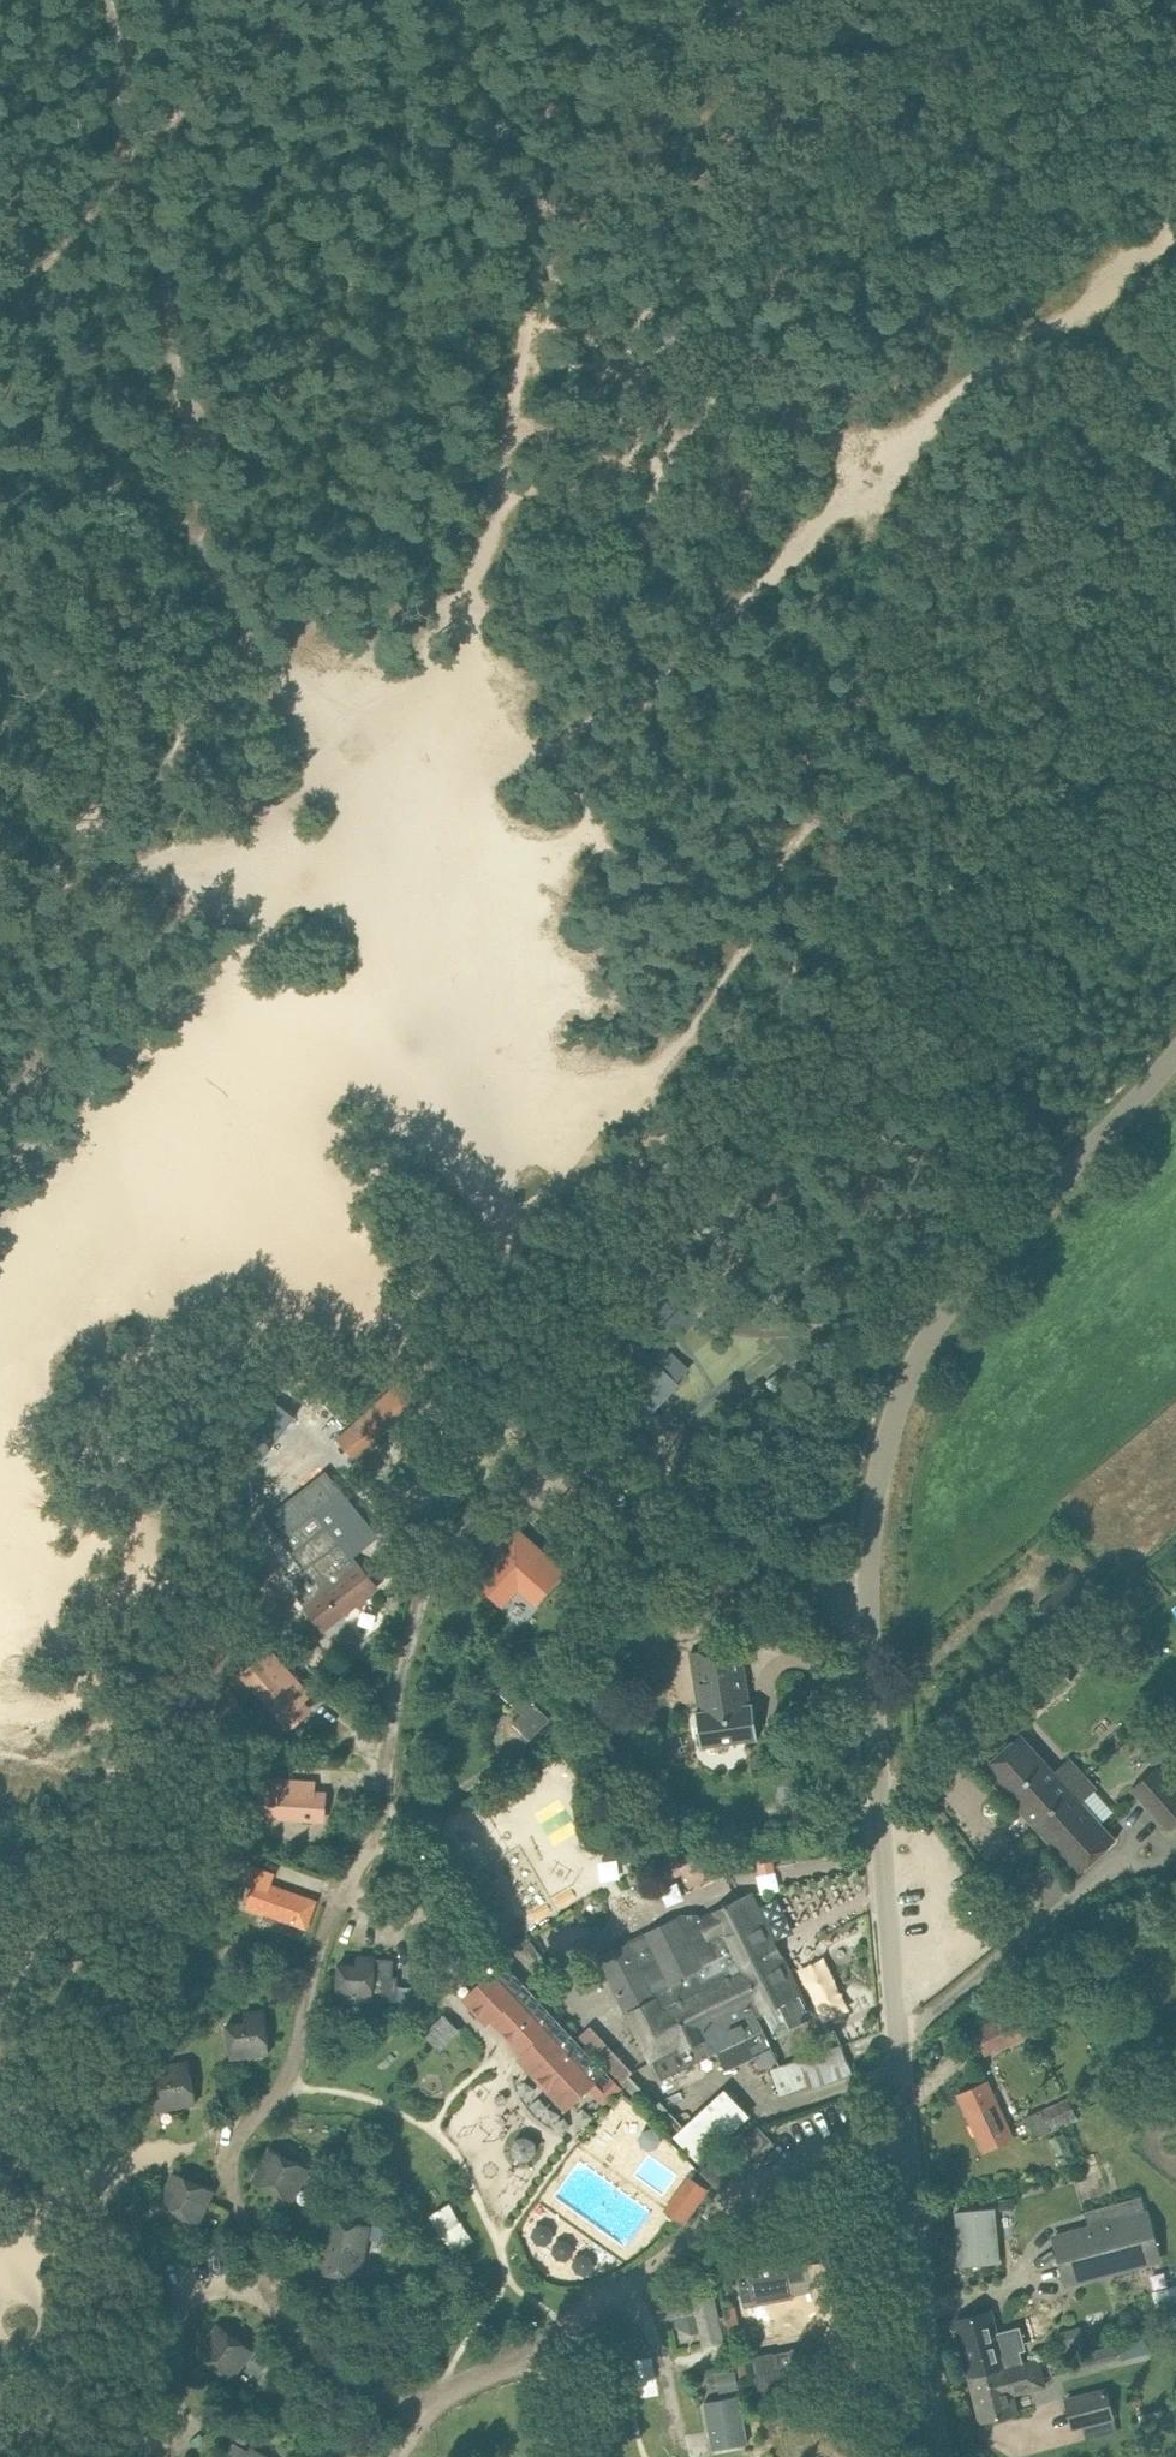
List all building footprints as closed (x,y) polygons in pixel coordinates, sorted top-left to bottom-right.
[(633,1338),(605,1367),(629,1390),(621,1399),(643,1420),(680,1382),(657,1361),(633,1338)] [(400,1381),(336,1441),(355,1461),(418,1403),(400,1381)] [(263,1393),(222,1451),(254,1473),(294,1416),(263,1393)] [(291,1553),(305,1570),(314,1563),(331,1584),(305,1606),(323,1630),(377,1586),(358,1563),(359,1563),(327,1524),(316,1511),(333,1498),(317,1479),(279,1509),(280,1510),(270,1518),(281,1531),(290,1523),(293,1527),(280,1538),(291,1553)] [(478,1583),(496,1600),(518,1576),(541,1597),(557,1579),(534,1558),(540,1552),(515,1529),(500,1546),(503,1549),(496,1557),(499,1560),(478,1583)] [(719,1676),(695,1679),(699,1710),(696,1711),(702,1746),(758,1738),(753,1702),(750,1703),(741,1643),(714,1648),(719,1676)] [(1065,1649),(1023,1686),(1042,1708),(1084,1670),(1065,1649)] [(306,1695),(267,1651),(238,1676),(277,1720),(306,1695)] [(550,1718),(512,1681),(500,1692),(521,1713),(513,1722),(530,1739),(550,1718)] [(549,1727),(538,1738),(549,1749),(560,1738),(559,1736),(550,1728),(549,1727)] [(1020,1734),(983,1767),(1033,1823),(1086,1776),(1069,1757),(1063,1763),(1066,1766),(1057,1774),(1036,1751),(1020,1734)] [(255,1763),(254,1771),(266,1772),(266,1764),(255,1763)] [(1160,1770),(1132,1795),(1165,1831),(1175,1821),(1175,1788),(1160,1770)] [(1086,1776),(1033,1823),(1078,1873),(1115,1839),(1081,1801),(1096,1788),(1086,1776)] [(313,1782),(254,1778),(252,1816),(310,1819),(313,1782)] [(273,1873),(249,1864),(242,1882),(253,1886),(246,1905),(298,1924),(299,1921),(297,1921),(305,1897),(269,1884),(273,1873)] [(779,2004),(791,2028),(815,2017),(811,2008),(807,2010),(799,1994),(801,1993),(782,1953),(780,1954),(774,1943),(776,1942),(751,1892),(738,1898),(714,1910),(715,1911),(701,1919),(698,1914),(682,1914),(598,1956),(612,1984),(613,1983),(627,2012),(651,2062),(653,2061),(662,2079),(673,2073),(699,2061),(710,2055),(710,2054),(717,2051),(725,2069),(754,2055),(761,2068),(778,2060),(777,2058),(754,2009),(761,2006),(763,2011),(779,2004)] [(538,1934),(552,1958),(583,1940),(569,1916),(538,1934)] [(358,1965),(339,1964),(336,2004),(357,2005),(358,1999),(372,2000),(373,1987),(392,1988),(394,1959),(375,1958),(375,1956),(358,1955),(358,1965)] [(525,2053),(522,2056),(568,2106),(595,2080),(593,2079),(601,2072),(609,2081),(605,2085),(612,2092),(619,2085),(505,1963),(493,1975),(491,1973),(465,1998),(488,2023),(493,2019),(525,2053)] [(1000,2020),(975,2031),(985,2053),(1029,2033),(1023,2019),(1036,2013),(1035,2011),(1048,2006),(1044,1997),(1031,2003),(1032,2006),(1019,2011),(1018,2011),(1014,2002),(995,2010),(1000,2020)] [(247,2022),(226,2024),(229,2049),(250,2046),(251,2055),(269,2053),(263,2010),(245,2012),(247,2022)] [(444,2012),(423,2031),(434,2043),(455,2024),(444,2012)] [(849,2060),(847,2061),(842,2047),(843,2046),(843,2044),(841,2045),(781,2067),(771,2070),(780,2094),(810,2084),(814,2086),(852,2072),(849,2063),(850,2062),(849,2060)] [(176,2097),(178,2106),(196,2103),(187,2060),(170,2063),(172,2073),(151,2077),(156,2101),(176,2097)] [(984,2150),(995,2145),(1013,2137),(987,2081),(958,2094),(984,2150)] [(699,2162),(748,2117),(724,2089),(674,2135),(699,2162)] [(1076,2120),(1067,2098),(1025,2117),(1035,2138),(1076,2120)] [(728,2155),(739,2167),(769,2139),(758,2127),(747,2137),(741,2131),(726,2145),(731,2151),(728,2155)] [(262,2163),(253,2180),(262,2184),(284,2195),(292,2200),(308,2168),(269,2148),(262,2163)] [(173,2172),(159,2205),(199,2223),(213,2190),(173,2172)] [(669,2217),(672,2213),(684,2222),(707,2189),(691,2178),(665,2214),(669,2217)] [(1013,2197),(1000,2199),(1000,2208),(1014,2207),(1013,2197)] [(452,2198),(428,2215),(457,2255),(480,2238),(452,2198)] [(995,2208),(956,2212),(961,2265),(1000,2261),(995,2208)] [(1089,2228),(1054,2238),(1067,2284),(1160,2259),(1147,2213),(1146,2213),(1089,2228)] [(323,2236),(320,2252),(322,2252),(318,2271),(358,2279),(362,2260),(363,2260),(366,2244),(353,2242),(357,2223),(329,2217),(325,2236),(323,2236)] [(747,2261),(737,2263),(745,2306),(746,2306),(745,2303),(755,2301),(755,2300),(772,2297),(776,2296),(776,2300),(794,2297),(792,2291),(818,2286),(824,2319),(851,2314),(841,2259),(814,2265),(816,2273),(808,2275),(804,2250),(747,2261)] [(696,2313),(700,2331),(703,2345),(724,2340),(712,2288),(659,2300),(660,2303),(657,2306),(659,2314),(663,2316),(664,2320),(696,2313)] [(979,2314),(956,2320),(970,2374),(981,2420),(993,2417),(1005,2414),(1016,2412),(1012,2396),(1046,2387),(1038,2357),(1004,2365),(1001,2354),(1025,2348),(1019,2328),(996,2334),(990,2311),(979,2314)] [(208,2337),(196,2352),(204,2358),(221,2371),(231,2379),(253,2350),(218,2324),(208,2337)] [(753,2355),(760,2393),(809,2384),(805,2362),(775,2367),(772,2352),(753,2355)] [(735,2371),(718,2374),(721,2391),(738,2388),(735,2371)] [(1114,2420),(1107,2388),(1065,2398),(1072,2429),(1114,2420)] [(739,2395),(704,2401),(713,2449),(747,2443),(744,2429),(747,2428),(746,2423),(744,2423),(739,2395)] [(765,2429),(764,2450),(828,2452),(829,2419),(808,2418),(808,2430),(765,2429)] [(258,2456),(233,2442),(225,2456),(258,2456)]
